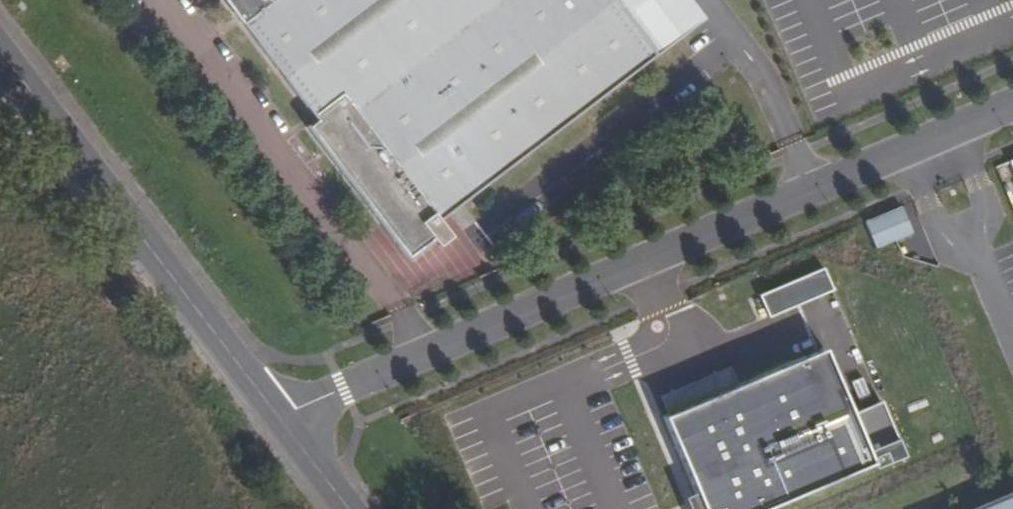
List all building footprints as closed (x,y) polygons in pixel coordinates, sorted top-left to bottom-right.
[(599,0),(219,0),(236,24),(307,124),(298,130),(394,265),(419,247),(424,254),(437,244),(426,229),(649,71),(599,0)] [(678,0),(599,0),(649,71),(703,34),(678,0)] [(903,204),(864,218),(874,246),(913,232),(903,204)] [(758,294),(767,316),(831,289),(822,268),(758,294)] [(781,344),(805,351),(814,322),(790,315),(781,344)] [(661,417),(700,508),(765,508),(871,464),(868,457),(897,444),(879,401),(849,414),(821,349),(741,383),(665,415),(661,417)] [(657,396),(665,415),(741,383),(732,364),(657,396)] [(902,455),(897,444),(868,457),(871,464),(873,469),(902,455)]
